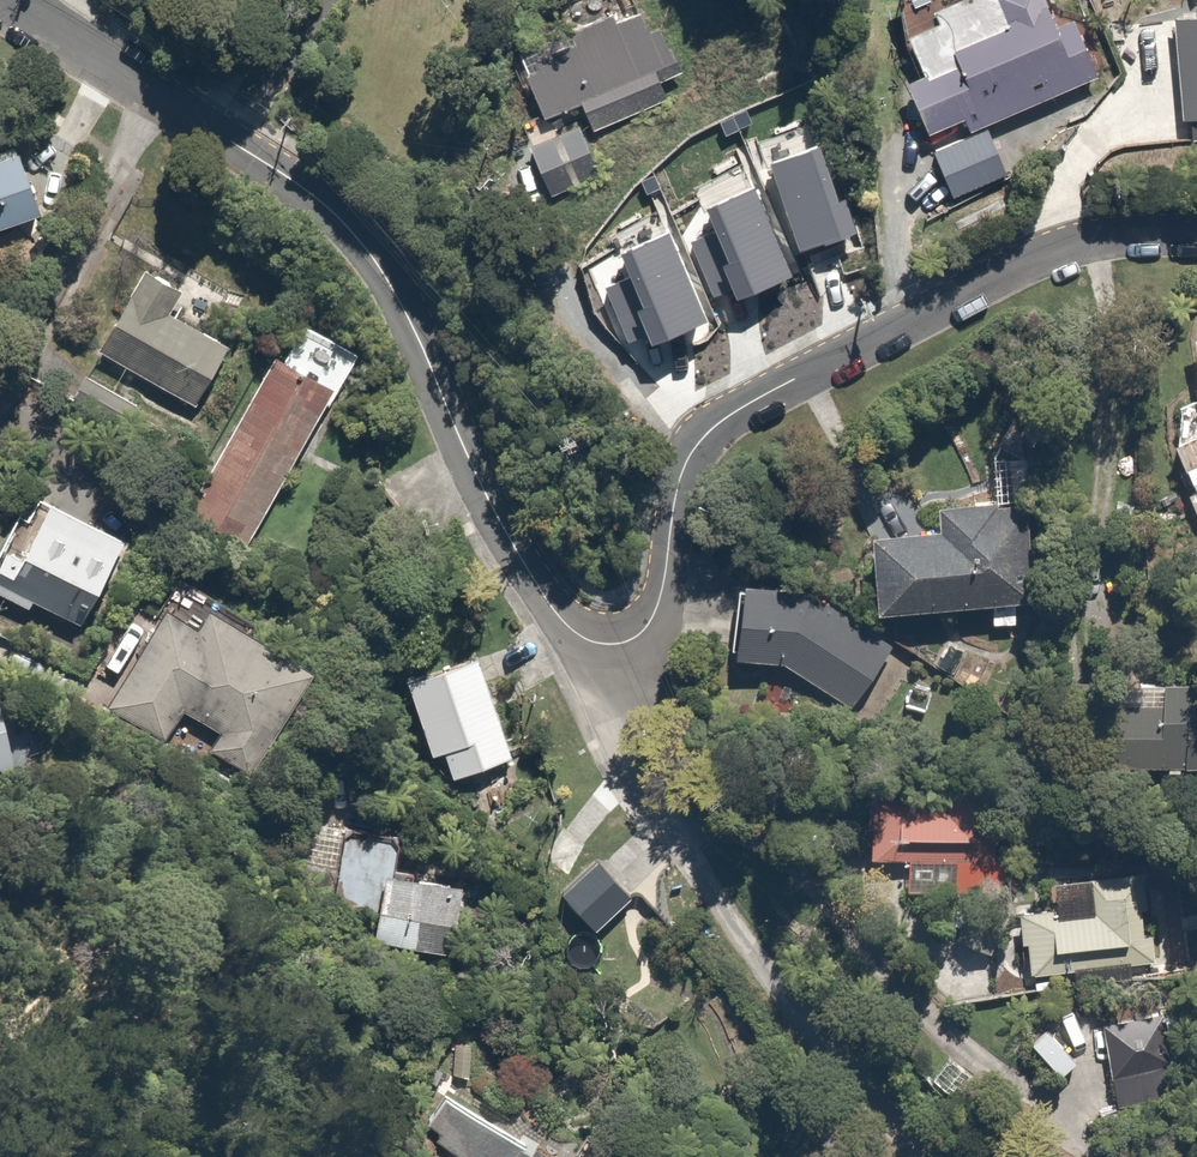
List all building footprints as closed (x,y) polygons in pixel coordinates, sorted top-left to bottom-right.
[(966,121),(971,133),(1099,78),(1075,22),(1057,29),(1044,0),(999,0),(1011,29),(955,53),(960,67),(928,82),(926,77),(907,85),(930,136),(966,121)] [(579,103),(587,128),(666,101),(636,12),(517,53),(539,117),(579,103)] [(1172,20),(1179,121),(1196,120),(1196,19),(1172,20)] [(596,170),(575,117),(523,138),(544,191),(596,170)] [(987,131),(934,153),(953,198),(1007,173),(987,131)] [(0,156),(0,222),(40,206),(18,149),(0,156)] [(818,149),(770,165),(798,255),(858,232),(849,199),(838,203),(818,149)] [(792,276),(753,191),(706,210),(731,264),(724,267),(738,300),(792,276)] [(649,346),(707,322),(669,235),(620,252),(647,307),(635,312),(649,346)] [(163,306),(174,286),(138,265),(90,348),(186,405),(223,342),(163,306)] [(1187,333),(1196,386),(1196,331),(1187,333)] [(329,386),(266,353),(183,509),(246,543),(329,386)] [(1169,443),(1192,488),(1179,494),(1196,530),(1196,429),(1169,443)] [(83,625),(125,541),(30,493),(0,553),(0,592),(26,605),(29,598),(83,625)] [(935,527),(864,530),(868,611),(1027,603),(1023,500),(934,504),(935,527)] [(776,583),(732,581),(728,658),(780,660),(849,703),(882,648),(776,583)] [(193,620),(164,603),(105,699),(163,734),(179,708),(213,729),(203,745),(248,772),(312,667),(205,601),(193,620)] [(437,746),(447,776),(509,755),(473,651),(400,677),(425,750),(437,746)] [(1181,683),(1091,680),(1087,764),(1178,767),(1181,683)] [(979,797),(862,790),(858,856),(906,859),(904,887),(962,891),(964,862),(975,863),(979,797)] [(383,873),(386,833),(337,829),(329,919),(378,923),(383,873)] [(588,857),(556,887),(593,926),(627,894),(591,855),(588,857)] [(1046,903),(1017,906),(1025,974),(1150,961),(1140,869),(1082,875),(1086,907),(1078,908),(1076,884),(1044,887),(1046,903)] [(467,880),(383,873),(378,923),(377,943),(461,950),(467,880)] [(1141,1065),(1180,1056),(1165,993),(1094,1010),(1116,1107),(1149,1100),(1141,1065)] [(525,1136),(446,1089),(424,1125),(459,1146),(453,1156),(513,1156),(525,1136)] [(528,1131),(525,1136),(513,1156),(573,1156),(528,1131)]
